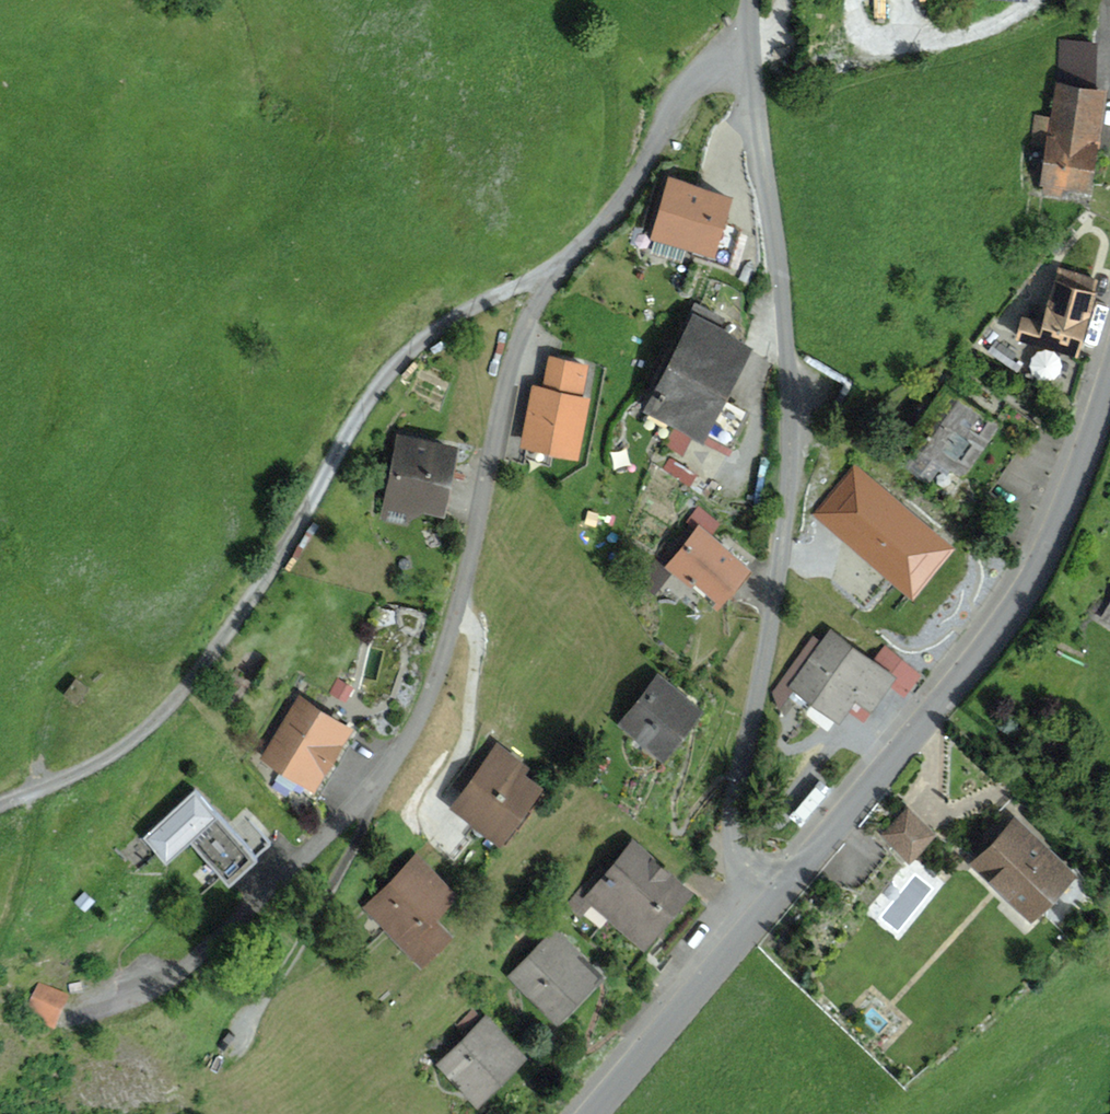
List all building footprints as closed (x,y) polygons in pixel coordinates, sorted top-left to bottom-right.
[(1059,38),(1056,81),(1097,86),(1097,43),(1059,38)] [(1031,145),(1046,147),(1047,135),(1098,142),(1097,149),(1101,149),(1109,88),(1097,86),(1056,81),(1051,117),(1036,115),(1031,145)] [(1098,142),(1047,135),(1046,147),(1043,166),(1035,164),(1033,176),(1041,177),(1040,186),(1044,186),(1043,194),(1062,197),(1063,189),(1091,192),(1097,149),(1098,142)] [(732,196),(671,178),(652,239),(695,252),(694,256),(728,267),(740,228),(723,223),(732,196)] [(1078,358),(1100,279),(1058,268),(1043,320),(1022,314),(1015,341),(1078,358)] [(750,348),(695,318),(645,412),(729,456),(753,412),(724,396),(750,348)] [(549,356),(542,388),(583,396),(590,365),(549,356)] [(996,417),(944,382),(904,440),(917,449),(904,467),(929,484),(942,465),(989,497),(1039,424),(1007,402),(996,417)] [(542,388),(535,386),(521,447),(578,460),(592,398),(583,396),(542,388)] [(397,434),(383,505),(444,517),(458,447),(397,434)] [(854,463),(814,510),(913,595),(953,547),(854,463)] [(719,523),(699,507),(686,523),(694,530),(664,567),(718,611),(750,571),(708,537),(719,523)] [(1098,618),(1109,625),(1109,597),(1098,618)] [(898,677),(830,628),(821,641),(789,685),(794,689),(838,721),(854,700),(872,713),(898,677)] [(789,685),(821,641),(814,636),(773,691),(779,710),(794,689),(789,685)] [(705,710),(658,672),(617,723),(665,761),(705,710)] [(354,686),(339,678),(330,694),(345,702),(354,686)] [(77,679),(64,694),(77,705),(89,689),(77,679)] [(353,728),(299,695),(261,758),(315,791),(353,728)] [(532,767),(498,741),(448,808),(499,846),(542,788),(525,776),(532,767)] [(233,829),(196,788),(142,838),(166,863),(189,842),(229,886),(260,857),(233,829)] [(908,806),(881,833),(910,861),(937,835),(908,806)] [(248,815),(233,829),(260,857),(274,844),(248,815)] [(1016,816),(969,863),(1031,923),(1077,875),(1016,816)] [(694,889),(632,838),(582,898),(644,949),(694,889)] [(418,853),(364,908),(421,965),(452,935),(437,920),(461,896),(418,853)] [(605,976),(554,927),(508,975),(558,1024),(605,976)] [(71,999),(39,983),(22,1017),(54,1033),(71,999)] [(526,1055),(484,1014),(435,1064),(477,1105),(526,1055)]
